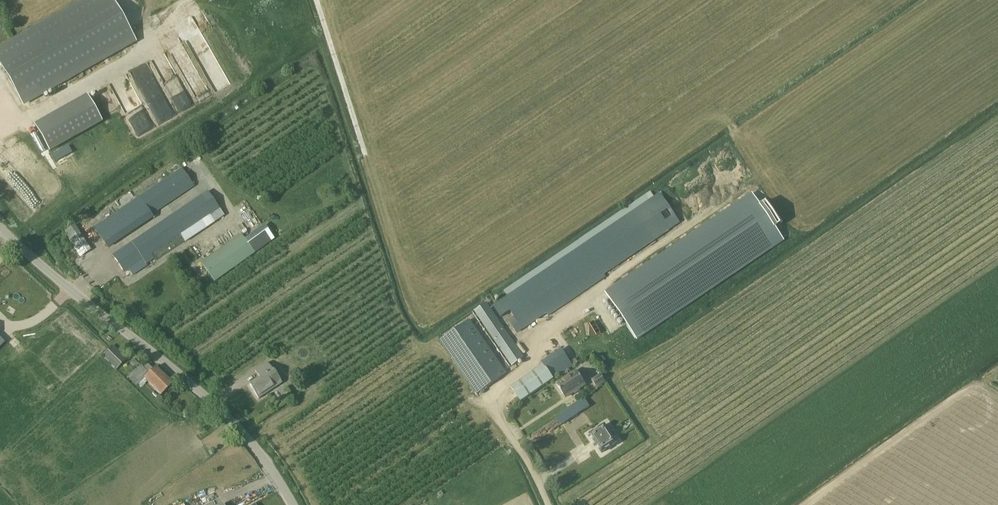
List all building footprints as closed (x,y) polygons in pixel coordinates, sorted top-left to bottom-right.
[(0,47),(0,65),(22,104),(134,41),(111,0),(82,0),(0,47)] [(153,60),(170,96),(183,89),(166,54),(153,60)] [(49,151),(58,146),(43,120),(34,125),(49,151)] [(153,218),(150,215),(194,186),(181,168),(94,227),(107,248),(153,218)] [(749,190),(602,289),(634,336),(781,236),(772,223),(778,219),(765,199),(758,203),(749,190)] [(181,235),(212,214),(200,196),(112,255),(127,276),(153,258),(154,260),(184,240),(181,235)] [(648,201),(493,305),(503,319),(506,317),(517,333),(669,231),(648,201)] [(91,250),(74,225),(64,232),(83,263),(89,259),(86,254),(91,250)] [(240,234),(200,263),(213,282),(254,254),(240,234)] [(475,311),(512,365),(523,358),(486,303),(475,311)] [(67,310),(58,318),(67,327),(75,319),(67,310)] [(443,338),(440,340),(477,394),(480,392),(481,393),(484,391),(483,390),(506,374),(504,371),(469,320),(443,338)] [(126,359),(112,346),(102,356),(116,369),(126,359)] [(543,365),(511,387),(521,402),(553,380),(553,379),(573,366),(570,362),(562,349),(542,363),(543,365)] [(259,378),(249,385),(258,399),(282,383),(267,363),(254,372),(259,378)] [(140,365),(131,375),(139,383),(144,378),(161,396),(172,385),(155,367),(148,374),(143,368),(140,365)] [(565,398),(585,385),(577,371),(556,384),(565,398)] [(601,377),(592,383),(596,390),(605,384),(601,377)] [(556,418),(562,427),(590,408),(584,399),(556,418)] [(591,432),(602,450),(614,442),(603,424),(591,432)]
